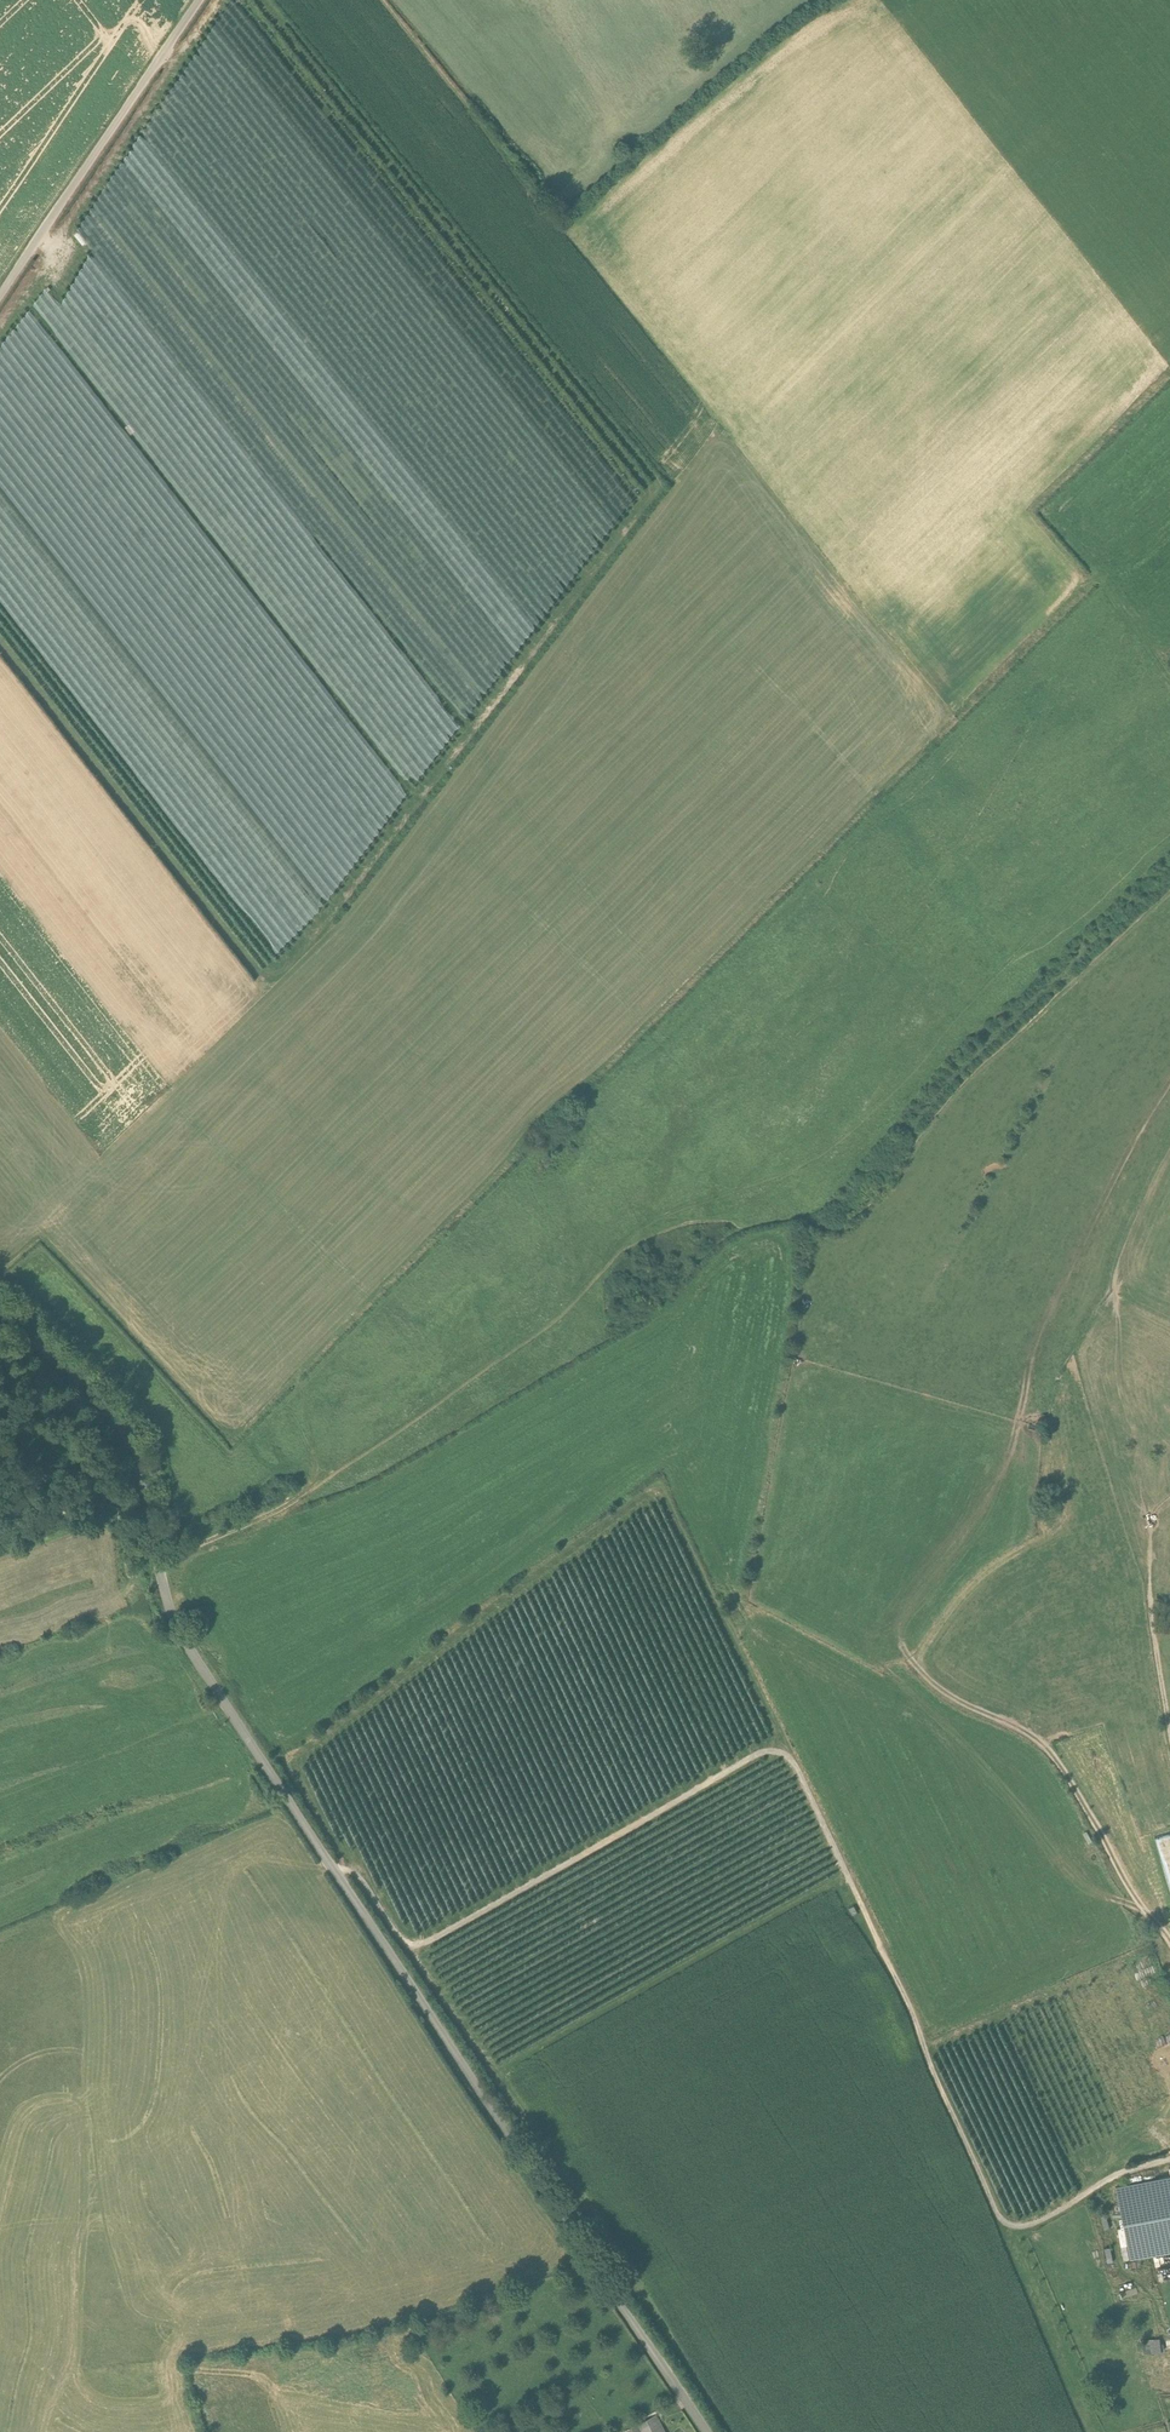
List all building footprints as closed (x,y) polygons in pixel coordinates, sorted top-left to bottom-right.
[(1169,2251),(1169,2177),(1115,2188),(1130,2259),(1169,2251)] [(1108,2228),(1105,2214),(1099,2215),(1102,2229),(1108,2228)] [(1158,2260),(1159,2280),(1169,2279),(1169,2260),(1158,2260)] [(1161,2337),(1145,2339),(1148,2354),(1163,2351),(1161,2337)] [(656,2415),(625,2431),(664,2431),(656,2415)]
